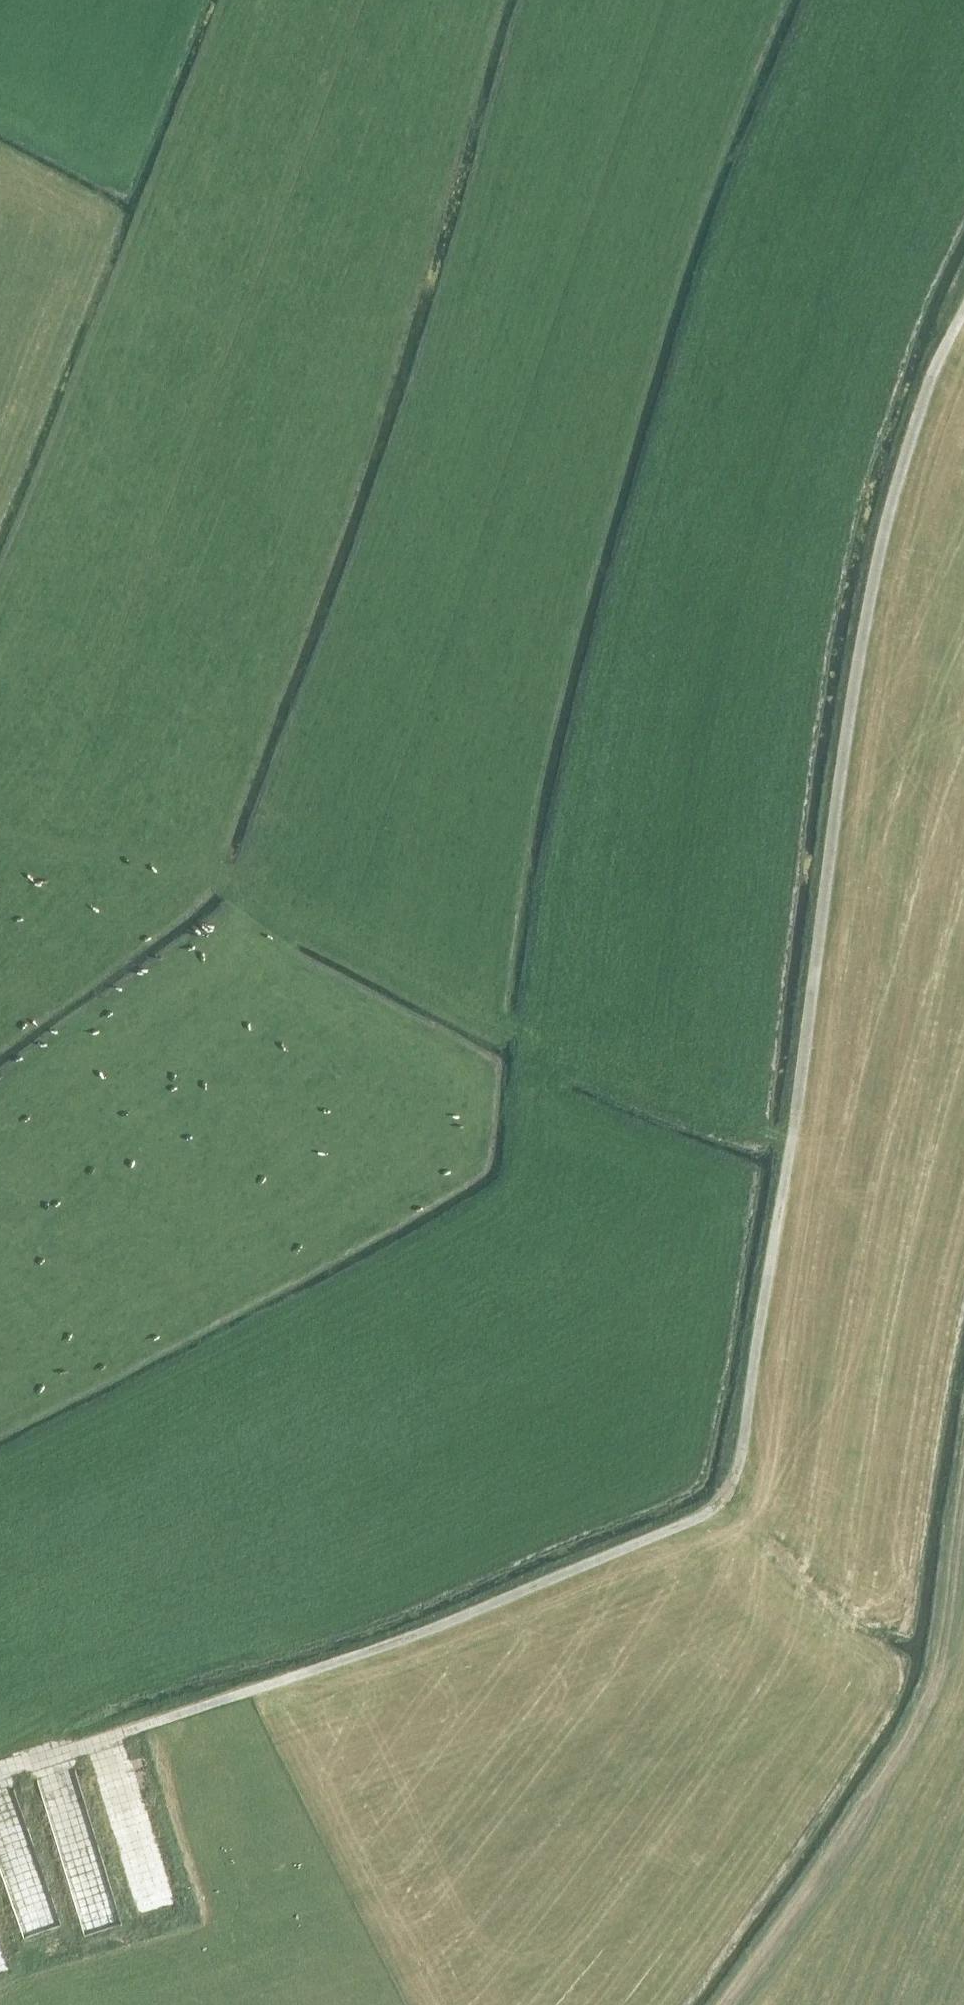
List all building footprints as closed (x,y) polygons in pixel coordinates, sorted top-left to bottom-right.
[(41,1906),(40,1895),(36,1896),(35,1884),(15,1887),(20,1924),(34,1922),(32,1908),(41,1906)]
